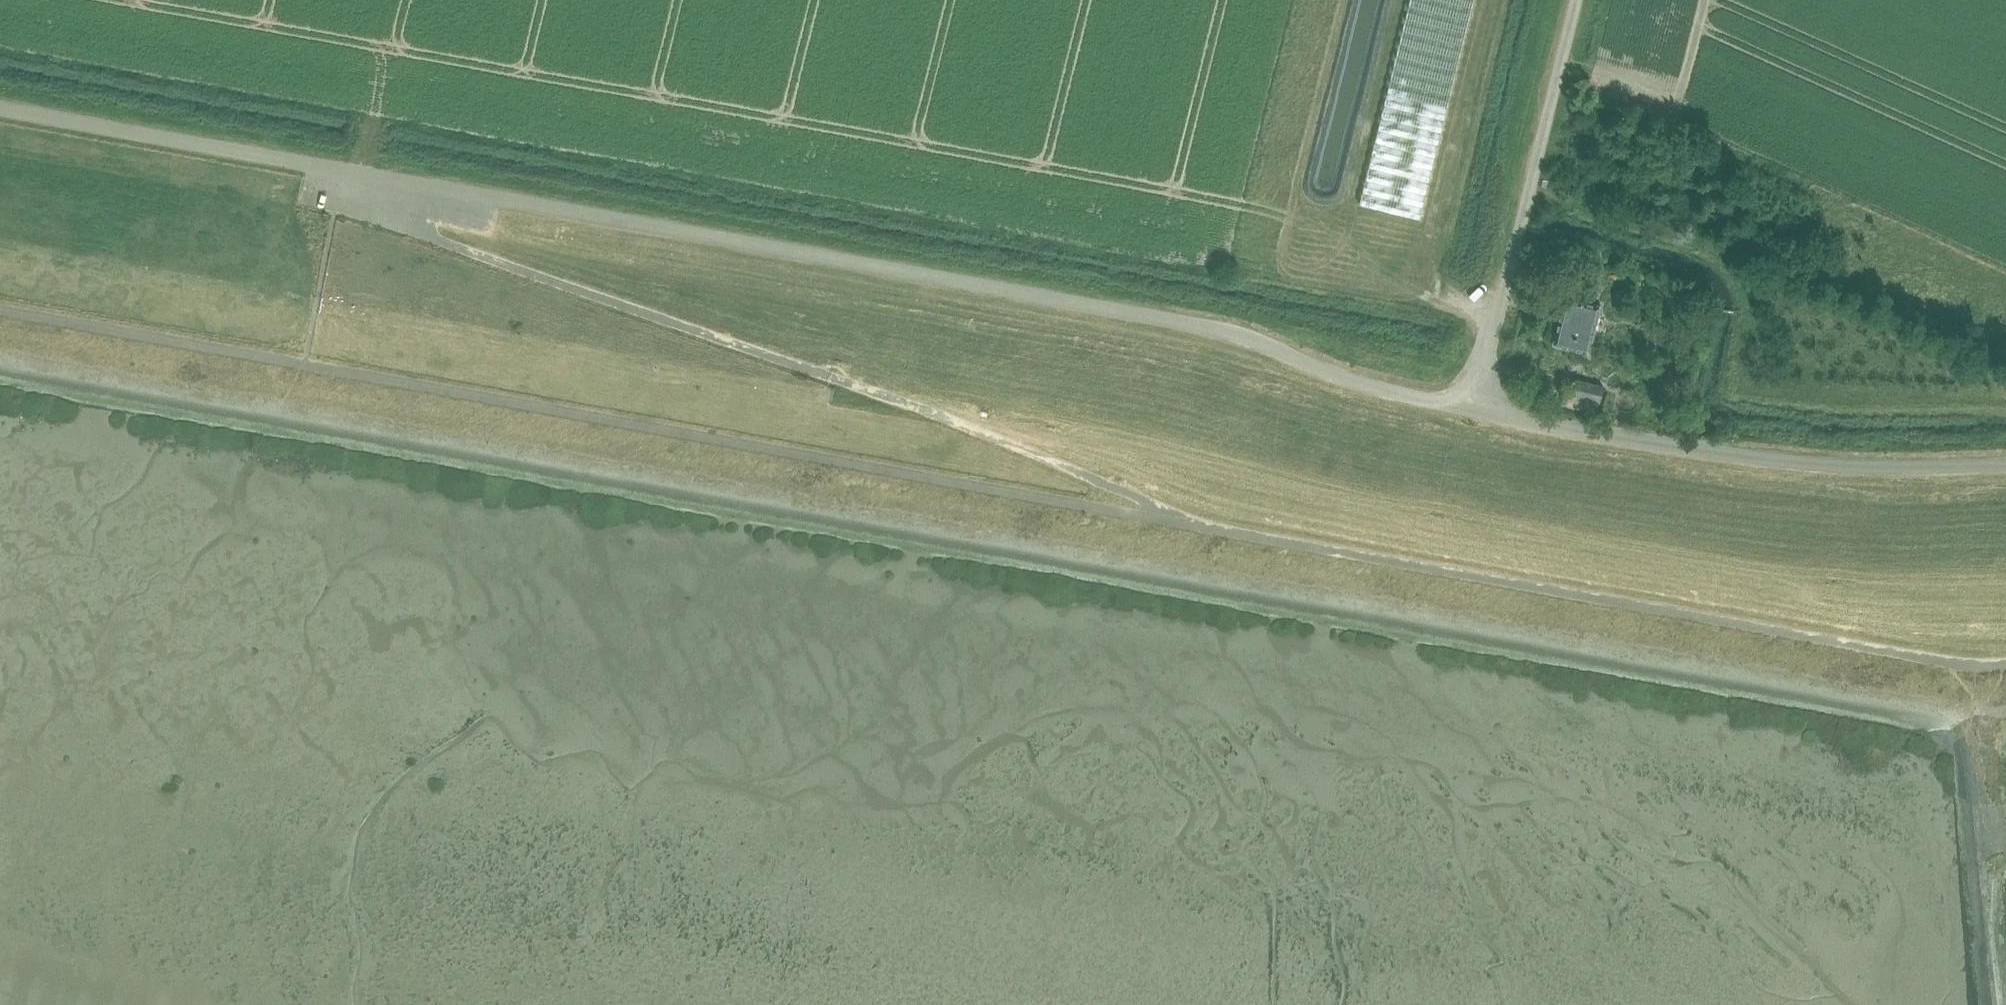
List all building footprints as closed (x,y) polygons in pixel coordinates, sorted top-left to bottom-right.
[(1360,205),(1419,219),(1473,0),(1411,0),(1360,205)] [(1589,352),(1600,305),(1565,297),(1554,344),(1589,352)] [(1600,402),(1603,386),(1566,377),(1563,393),(1600,402)]
